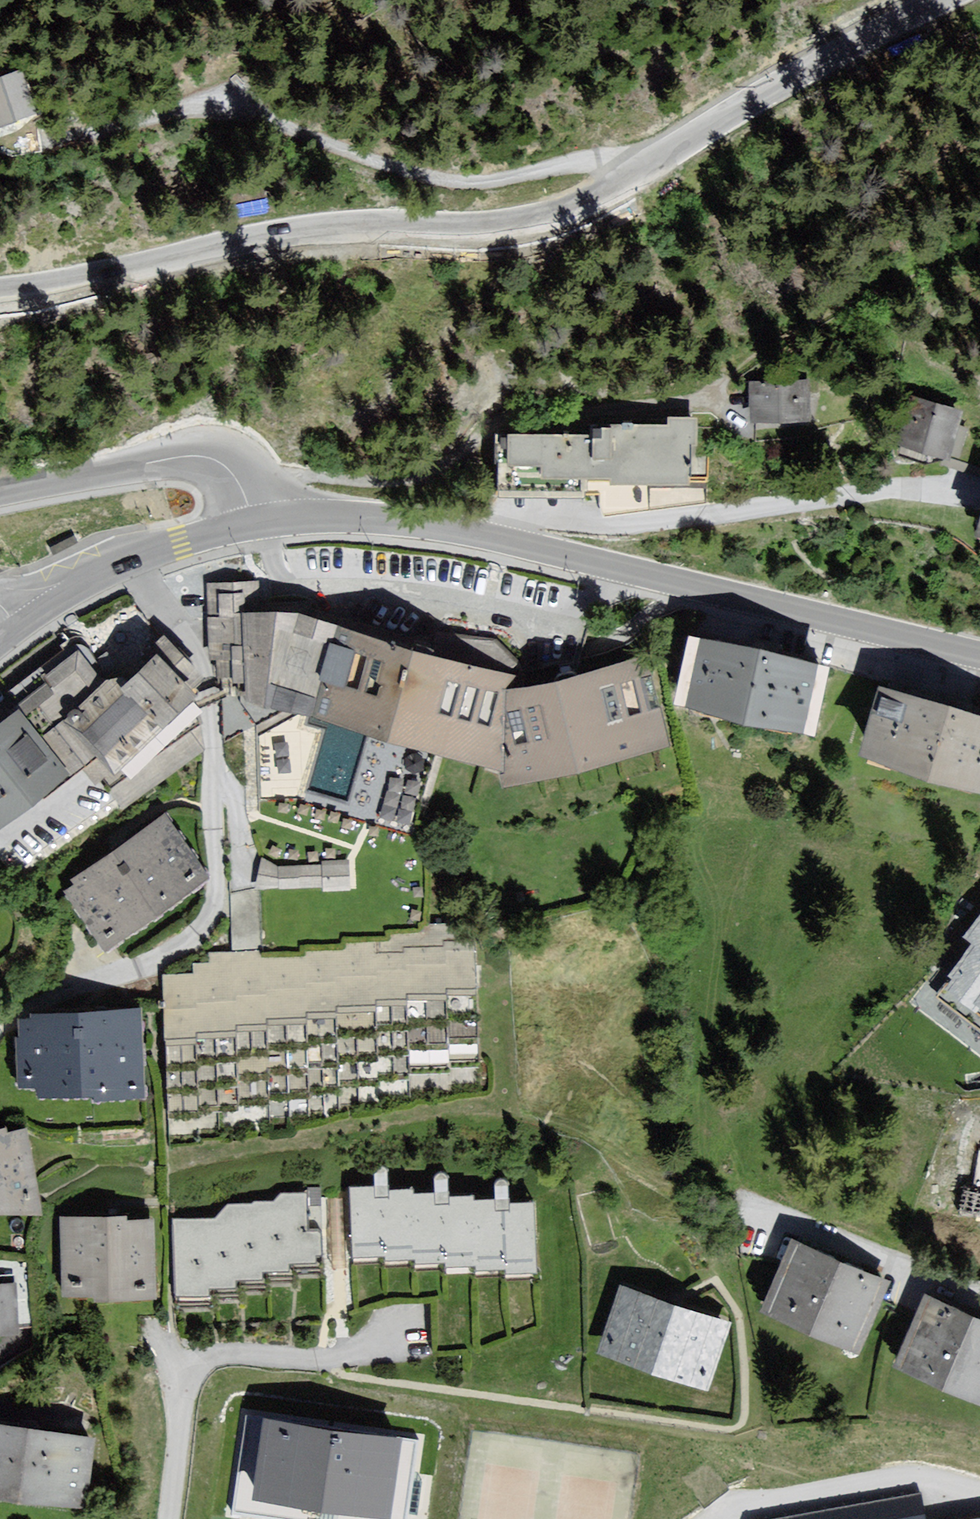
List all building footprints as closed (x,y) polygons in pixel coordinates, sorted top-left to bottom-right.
[(28,117),(17,70),(0,72),(0,125),(28,117)] [(804,426),(804,387),(742,388),(742,427),(804,426)] [(942,467),(956,418),(899,402),(885,450),(942,467)] [(582,423),(581,438),(581,490),(687,495),(691,422),(654,420),(653,427),(582,423)] [(581,490),(581,438),(486,434),(484,486),(581,490)] [(659,752),(637,659),(506,690),(503,677),(288,618),(232,617),(230,709),(303,727),(353,739),(494,770),(489,792),(659,752)] [(71,651),(20,693),(78,771),(95,787),(194,684),(153,636),(99,689),(71,651)] [(799,731),(813,668),(667,637),(654,699),(799,731)] [(857,689),(839,755),(979,793),(979,722),(857,689)] [(78,771),(20,693),(0,709),(0,826),(78,771)] [(206,885),(163,818),(49,891),(92,958),(206,885)] [(259,888),(351,889),(351,861),(260,860),(259,888)] [(480,1093),(476,928),(425,929),(425,935),(391,937),(391,944),(347,945),(346,953),(306,953),(306,959),(260,960),(260,954),(208,955),(209,965),(194,965),(194,976),(163,977),(170,1143),(480,1093)] [(944,986),(979,1012),(979,937),(944,986)] [(139,1091),(137,1009),(36,1011),(36,1015),(22,1016),(24,1082),(42,1082),(42,1089),(100,1087),(100,1092),(139,1091)] [(21,1132),(0,1131),(0,1218),(30,1220),(21,1132)] [(538,1204),(344,1192),(344,1269),(405,1265),(405,1273),(438,1272),(439,1280),(469,1281),(469,1286),(538,1284),(538,1204)] [(173,1222),(174,1313),(212,1313),(211,1301),(239,1301),(239,1291),(265,1291),(265,1281),(288,1281),(287,1270),(325,1271),(324,1200),(278,1200),(272,1210),(221,1210),(212,1223),(173,1222)] [(59,1304),(157,1301),(154,1219),(59,1222),(59,1304)] [(852,1360),(883,1290),(782,1246),(751,1315),(852,1360)] [(16,1283),(17,1271),(0,1271),(0,1283),(16,1283)] [(11,1286),(0,1287),(0,1344),(14,1343),(11,1286)] [(704,1396),(729,1324),(615,1286),(591,1358),(704,1396)] [(979,1411),(979,1328),(915,1297),(881,1369),(979,1414),(979,1411)] [(232,1512),(284,1518),(405,1518),(417,1434),(246,1410),(232,1512)] [(0,1433),(0,1505),(77,1515),(89,1444),(0,1433)] [(920,1500),(814,1518),(923,1518),(920,1500)]
